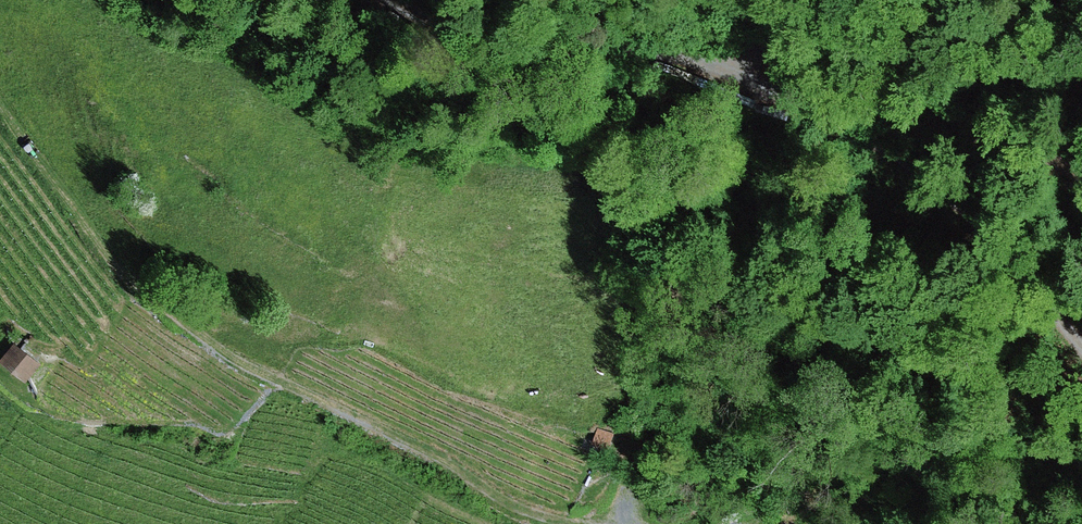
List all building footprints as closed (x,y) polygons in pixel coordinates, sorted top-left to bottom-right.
[(13,346),(0,362),(0,365),(23,384),(38,366),(13,346)]
